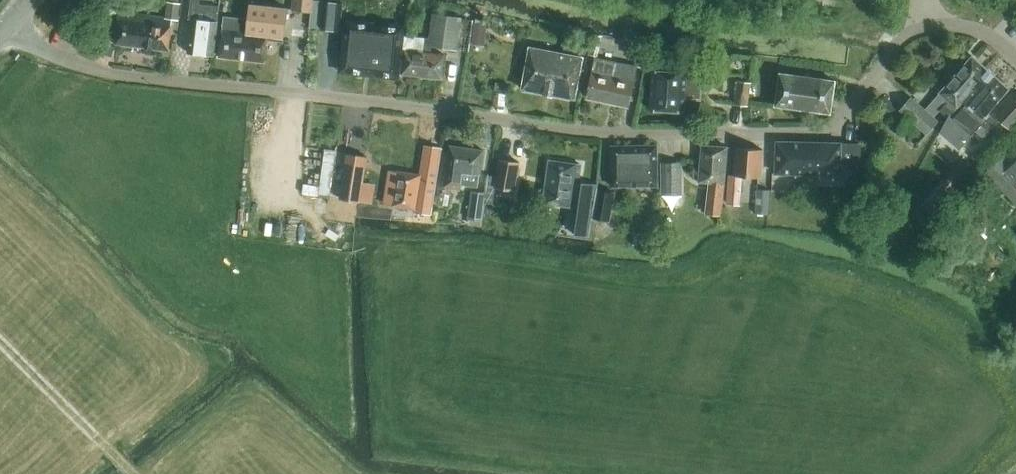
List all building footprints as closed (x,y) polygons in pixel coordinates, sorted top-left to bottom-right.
[(218,4),(197,2),(197,0),(181,0),(179,15),(192,17),(188,52),(213,55),(217,19),(218,4)] [(292,10),(311,11),(313,11),(314,0),(292,0),(292,10)] [(337,0),(314,0),(313,11),(311,11),(309,26),(341,29),(343,1),(337,0)] [(166,17),(138,13),(119,11),(115,43),(169,50),(173,18),(178,19),(180,2),(168,1),(166,17)] [(283,40),(286,9),(249,5),(248,18),(223,15),(219,55),(265,61),(267,38),(283,40)] [(472,19),(433,14),(429,45),(468,50),(472,19)] [(105,16),(98,15),(97,24),(104,25),(105,16)] [(474,22),(471,43),(485,45),(487,23),(474,22)] [(343,44),(341,67),(400,73),(402,51),(400,50),(402,31),(394,31),(346,26),(344,44),(343,44)] [(406,35),(405,49),(404,49),(402,73),(442,78),(445,54),(423,51),(425,37),(406,35)] [(597,41),(588,39),(585,52),(595,54),(597,41)] [(649,42),(634,39),(633,48),(648,50),(649,42)] [(575,98),(583,56),(530,46),(522,88),(544,92),(544,93),(553,95),(553,94),(575,98)] [(934,115),(942,107),(948,100),(957,107),(989,70),(972,55),(934,99),(925,108),(911,96),(899,110),(926,133),(939,119),(934,115)] [(595,57),(587,97),(629,105),(637,65),(595,57)] [(702,71),(699,71),(687,71),(687,70),(653,68),(650,109),(684,111),(685,99),(701,100),(702,71)] [(942,107),(950,114),(971,134),(982,123),(987,128),(999,116),(1012,129),(1015,125),(1015,94),(1012,91),(1009,88),(989,70),(957,107),(948,100),(942,107)] [(830,112),(835,80),(780,72),(775,104),(830,112)] [(739,80),(735,103),(747,105),(751,81),(739,80)] [(940,133),(963,152),(975,139),(952,120),(940,133)] [(841,142),(777,141),(776,172),(840,174),(841,167),(854,168),(855,147),(852,143),(841,142)] [(658,185),(657,144),(612,145),(612,186),(658,185)] [(728,146),(702,144),(699,180),(710,181),(708,211),(722,212),(728,146)] [(393,204),(415,208),(432,211),(439,167),(441,147),(425,145),(422,164),(420,174),(398,170),(398,171),(389,169),(384,203),(393,204)] [(480,173),(484,149),(450,145),(444,186),(453,187),(455,170),(476,173),(474,190),(473,189),(469,215),(484,218),(488,192),(490,175),(480,173)] [(762,148),(736,147),(734,174),(730,174),(727,203),(740,204),(742,185),(742,175),(757,176),(756,187),(755,211),(768,212),(770,188),(772,188),(772,172),(761,172),(762,148)] [(335,149),(325,148),(318,196),(329,198),(335,149)] [(360,201),(360,199),(369,200),(371,185),(362,184),(367,156),(347,153),(340,198),(337,212),(356,215),(358,201),(360,201)] [(1015,203),(1015,161),(1013,164),(1004,154),(986,171),(1015,203)] [(516,189),(521,161),(500,157),(497,176),(495,186),(496,186),(516,189)] [(965,158),(957,167),(969,177),(977,168),(965,158)] [(578,183),(581,164),(549,159),(543,202),(575,206),(571,232),(587,235),(595,182),(582,181),(581,183),(578,183)] [(682,194),(682,161),(660,161),(661,194),(682,194)] [(495,186),(497,176),(490,175),(486,202),(492,203),(494,203),(496,186),(495,186)] [(609,220),(614,192),(598,189),(593,217),(609,220)] [(965,210),(975,198),(965,189),(954,201),(965,210)]
